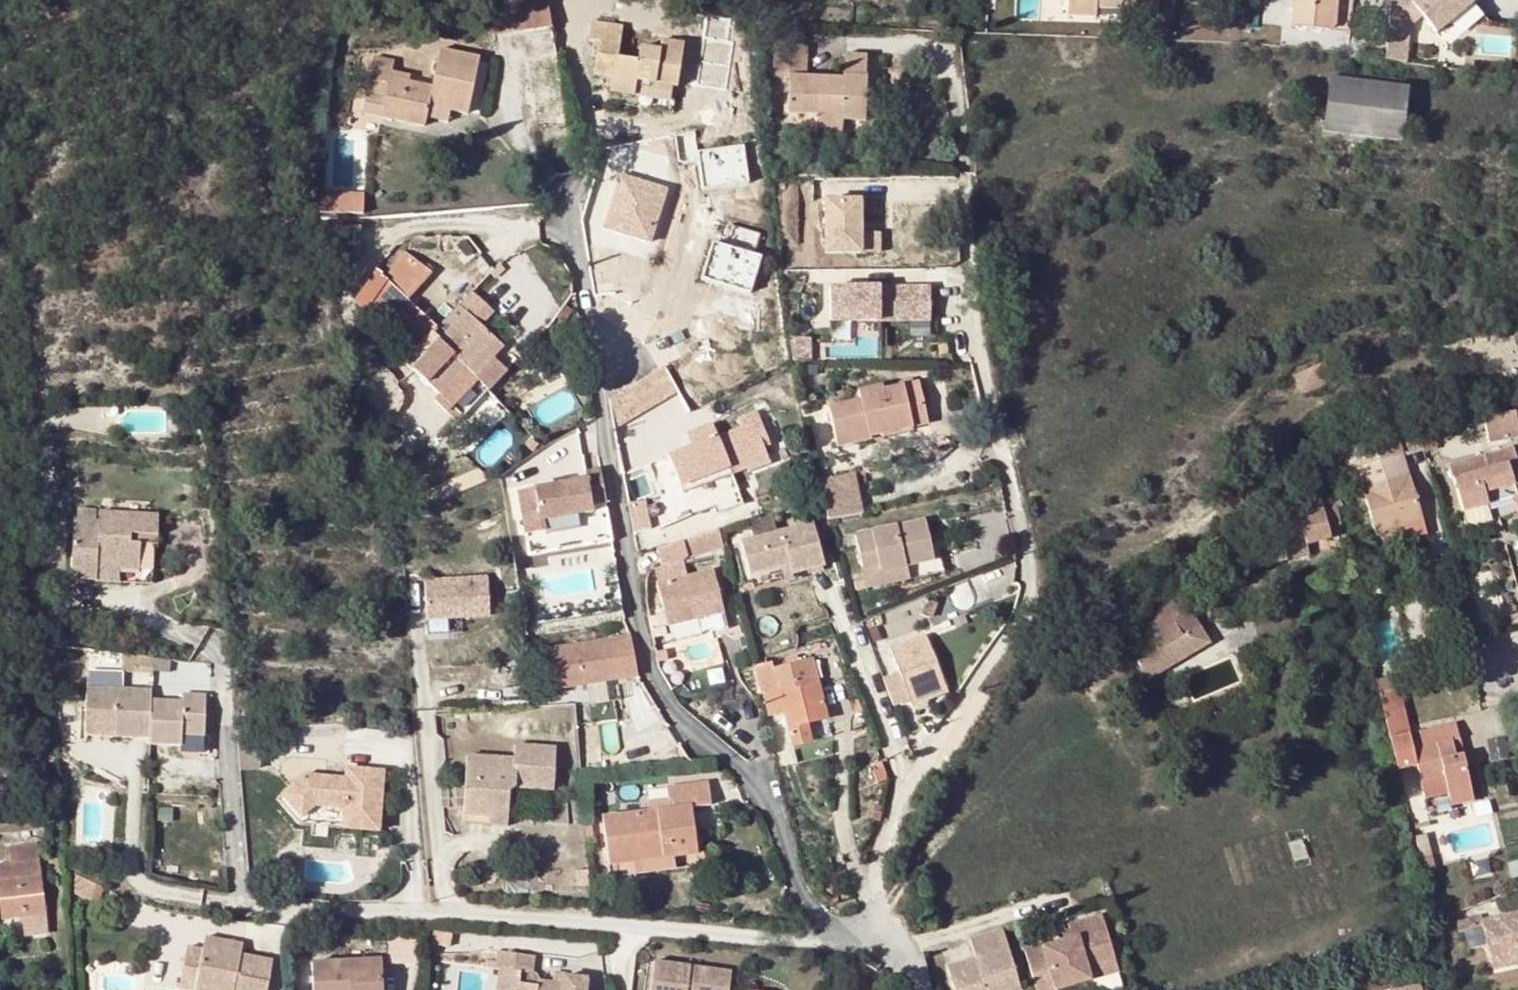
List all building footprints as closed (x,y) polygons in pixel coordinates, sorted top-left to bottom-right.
[(513,7),(516,26),(529,25),(529,29),(546,26),(541,0),(527,0),(527,5),(513,7)] [(546,26),(550,25),(546,0),(541,0),(546,26)] [(1068,17),(1096,18),(1097,0),(1130,1),(1130,16),(1151,17),(1151,0),(1069,0),(1068,17)] [(1294,27),(1333,30),(1336,0),(1296,0),(1294,27)] [(1391,26),(1411,28),(1424,17),(1438,34),(1475,2),(1473,0),(1418,0),(1417,1),(1416,0),(1393,0),(1391,26)] [(623,27),(592,22),(589,39),(599,41),(594,75),(612,78),(610,92),(633,95),(635,81),(675,88),(682,44),(662,40),(660,49),(641,46),(639,62),(618,59),(623,27)] [(805,46),(806,25),(787,24),(786,46),(805,46)] [(1411,28),(1391,26),(1388,60),(1408,63),(1411,28)] [(807,47),(805,46),(786,46),(775,46),(774,76),(791,78),(788,114),(819,116),(818,139),(843,140),(843,121),(865,122),(867,56),(847,55),(845,77),(805,75),(807,47)] [(375,56),(368,92),(387,97),(382,117),(424,127),(427,117),(446,121),(449,111),(467,115),(480,58),(441,49),(432,87),(409,82),(410,75),(393,71),(395,60),(375,56)] [(1331,71),(1330,78),(1395,87),(1396,79),(1331,71)] [(1403,88),(1395,87),(1330,78),(1327,78),(1319,131),(1322,132),(1392,141),(1396,142),(1403,88)] [(1391,149),(1392,141),(1322,132),(1322,140),(1391,149)] [(363,192),(322,191),(321,211),(362,213),(363,192)] [(881,231),(861,231),(861,196),(820,196),(820,252),(880,253),(881,231)] [(431,273),(405,255),(371,307),(399,334),(415,349),(422,342),(431,351),(425,357),(414,371),(441,396),(465,369),(475,377),(493,357),(502,348),(503,345),(464,313),(447,332),(440,325),(408,299),(431,273)] [(909,321),(909,335),(930,335),(930,283),(826,283),(826,321),(909,321)] [(469,291),(440,325),(447,332),(464,313),(477,298),(469,291)] [(832,339),(851,337),(850,321),(830,323),(832,339)] [(422,342),(415,349),(425,357),(431,351),(422,342)] [(508,369),(493,357),(475,377),(489,390),(508,369)] [(1325,371),(1294,383),(1301,403),(1332,391),(1325,371)] [(861,399),(827,405),(837,447),(869,438),(869,436),(867,428),(907,419),(908,427),(926,423),(917,382),(883,391),(881,384),(858,389),(861,399)] [(470,414),(486,394),(474,384),(458,405),(470,414)] [(618,394),(608,396),(615,438),(632,431),(618,394)] [(767,459),(762,445),(758,436),(765,434),(757,410),(738,417),(742,426),(717,436),(711,423),(687,432),(691,445),(683,448),(667,454),(674,473),(697,465),(704,482),(716,478),(767,459)] [(1515,412),(1485,417),(1490,441),(1517,436),(1517,430),(1515,412)] [(869,436),(908,427),(907,419),(867,428),(869,436)] [(1395,431),(1344,446),(1345,448),(1383,438),(1396,437),(1395,431)] [(678,435),(683,448),(691,445),(687,432),(678,435)] [(768,443),(765,434),(758,436),(762,445),(768,443)] [(1424,518),(1411,472),(1407,474),(1396,437),(1383,438),(1345,448),(1349,467),(1357,466),(1376,532),(1391,528),(1424,518)] [(1489,468),(1454,478),(1462,509),(1486,503),(1483,490),(1513,482),(1508,463),(1517,461),(1514,444),(1485,452),(1489,468)] [(1450,461),(1454,478),(1489,468),(1485,452),(1450,461)] [(682,491),(704,482),(697,465),(674,473),(680,487),(681,491),(682,491)] [(517,490),(525,534),(545,530),(543,519),(592,509),(590,503),(605,499),(599,467),(583,470),(585,477),(517,490)] [(853,471),(818,479),(823,502),(827,520),(861,513),(853,471)] [(682,491),(692,510),(712,503),(716,512),(726,508),(716,478),(704,482),(682,491)] [(1516,495),(1513,482),(1483,490),(1486,503),(1516,495)] [(1343,507),(1338,494),(1331,496),(1318,499),(1314,485),(1290,491),(1295,507),(1293,510),(1295,517),(1277,522),(1286,560),(1308,555),(1306,545),(1329,538),(1328,530),(1338,528),(1340,528),(1335,509),(1343,507)] [(680,487),(670,492),(681,516),(692,510),(682,491),(681,491),(680,487)] [(657,527),(681,516),(670,492),(657,499),(660,506),(649,511),(657,527)] [(646,504),(649,511),(660,506),(657,499),(646,504)] [(740,526),(737,527),(745,560),(784,548),(785,547),(788,557),(820,547),(808,506),(740,526)] [(83,572),(109,575),(110,563),(151,567),(152,539),(145,539),(146,531),(168,533),(170,533),(172,512),(111,507),(110,517),(88,515),(83,572)] [(608,517),(594,520),(598,542),(612,539),(608,517)] [(866,585),(937,570),(934,556),(928,519),(856,535),(866,585)] [(546,535),(549,551),(598,542),(594,520),(549,529),(546,535)] [(163,579),(168,533),(146,531),(145,539),(152,539),(151,567),(110,563),(109,575),(163,579)] [(720,532),(685,542),(690,559),(724,549),(720,532)] [(784,548),(745,560),(749,574),(788,562),(784,548)] [(942,554),(934,556),(937,570),(945,568),(942,554)] [(674,573),(676,582),(693,578),(690,569),(674,573)] [(715,571),(693,578),(676,582),(665,586),(671,615),(674,628),(725,614),(715,571)] [(427,580),(429,619),(487,615),(485,576),(427,580)] [(1155,648),(1140,658),(1147,677),(1192,650),(1181,633),(1197,623),(1180,596),(1139,621),(1155,648)] [(729,625),(725,614),(674,628),(676,634),(678,640),(729,625)] [(674,628),(671,615),(656,618),(661,638),(676,634),(674,628)] [(1197,623),(1181,633),(1192,650),(1208,641),(1197,623)] [(943,632),(893,649),(902,673),(885,679),(890,694),(895,707),(925,696),(961,683),(943,632)] [(636,674),(629,633),(542,648),(549,689),(636,674)] [(787,665),(774,668),(779,689),(793,746),(811,741),(808,723),(828,718),(813,659),(800,661),(798,655),(785,658),(787,665)] [(779,689),(774,668),(787,665),(785,658),(780,659),(773,662),(754,669),(760,694),(779,689)] [(145,741),(177,744),(180,727),(200,729),(203,695),(184,694),(184,700),(150,697),(151,686),(88,680),(84,715),(110,717),(110,730),(143,734),(145,741)] [(961,683),(925,696),(927,702),(963,689),(961,683)] [(110,717),(84,715),(83,727),(110,730),(110,717)] [(1456,724),(1410,734),(1389,739),(1396,769),(1417,764),(1425,798),(1448,793),(1451,805),(1473,800),(1463,755),(1455,757),(1452,742),(1459,740),(1456,724)] [(180,727),(177,744),(178,750),(197,752),(200,729),(180,727)] [(465,749),(459,808),(487,810),(488,803),(498,803),(499,786),(499,780),(513,778),(514,783),(553,785),(556,743),(514,740),(512,752),(499,751),(499,758),(485,757),(486,750),(465,749)] [(1463,755),(1459,740),(1452,742),(1455,757),(1463,755)] [(343,764),(342,776),(356,777),(356,766),(343,764)] [(382,766),(356,766),(356,777),(342,776),(304,774),(276,802),(298,824),(381,827),(382,766)] [(499,780),(499,786),(514,783),(513,778),(499,780)] [(608,862),(625,861),(676,855),(697,852),(692,805),(708,803),(706,782),(665,786),(666,797),(668,808),(647,810),(602,815),(608,862)] [(647,799),(647,810),(668,808),(666,797),(647,799)] [(487,810),(459,808),(458,818),(497,821),(498,803),(488,803),(487,810)] [(10,844),(12,862),(0,863),(0,880),(5,918),(24,917),(27,934),(48,932),(36,842),(10,844)] [(676,855),(625,861),(626,873),(677,867),(676,855)] [(1069,920),(1071,928),(1075,941),(1067,944),(1047,950),(1046,946),(1027,952),(1038,989),(1055,989),(1053,987),(1087,977),(1084,964),(1112,956),(1099,911),(1069,920)] [(1492,960),(1517,954),(1517,913),(1483,922),(1484,926),(1492,960)] [(1481,914),(1456,920),(1459,932),(1484,926),(1483,922),(1481,914)] [(245,930),(208,926),(206,940),(190,938),(187,970),(203,972),(204,970),(240,973),(238,986),(272,989),(276,947),(244,944),(245,930)] [(1063,930),(1067,944),(1075,941),(1071,928),(1063,930)] [(949,967),(956,989),(1020,989),(1022,989),(1005,931),(972,939),(978,959),(949,967)] [(494,968),(514,970),(512,989),(580,989),(581,979),(559,976),(558,982),(535,980),(527,972),(528,954),(494,950),(492,967),(494,968)] [(1492,960),(1494,968),(1517,962),(1517,954),(1492,960)] [(383,960),(312,962),(313,989),(384,989),(383,960)] [(648,989),(727,989),(729,970),(652,960),(648,989)] [(492,989),(512,989),(514,970),(494,968),(492,989)] [(203,972),(187,970),(185,980),(238,986),(240,973),(204,970),(203,972)]
